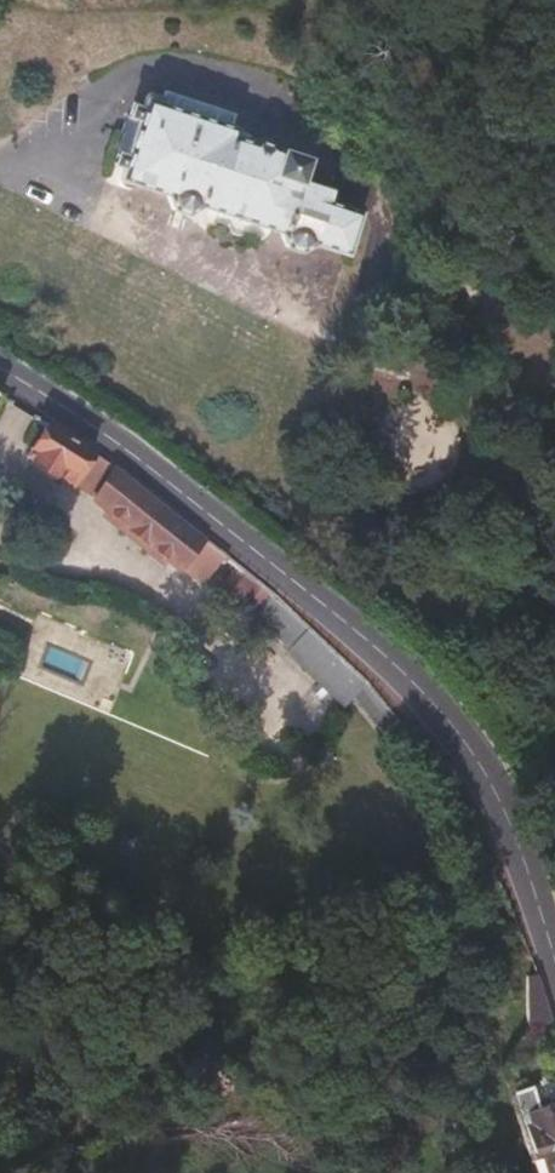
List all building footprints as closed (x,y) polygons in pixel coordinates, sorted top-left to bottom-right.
[(137,101),(132,117),(124,115),(120,128),(130,130),(118,170),(109,168),(103,191),(114,193),(115,202),(119,206),(125,206),(132,199),(177,211),(180,219),(184,224),(208,231),(219,222),(279,239),(280,246),(285,252),(309,259),(316,255),(322,249),(351,257),(362,213),(323,204),(326,195),(297,187),(303,164),(225,143),(227,133),(153,113),(155,105),(153,100),(141,97),(137,101)] [(94,451),(47,422),(29,449),(30,449),(33,451),(29,459),(27,461),(55,479),(59,481),(70,488),(74,481),(94,451)] [(29,459),(33,451),(30,449),(25,456),(29,459)] [(95,496),(115,464),(95,452),(94,451),(74,481),(95,496)] [(206,539),(115,464),(95,496),(91,501),(180,573),(184,568),(204,585),(211,576),(226,554),(206,539)] [(250,573),(229,557),(226,554),(211,576),(222,586),(229,576),(250,573)] [(253,614),(272,592),(250,573),(229,576),(222,586),(227,590),(230,592),(230,593),(231,594),(232,593),(235,598),(253,614)] [(311,627),(287,603),(272,592),(253,614),(291,647),(311,627)] [(553,1022),(537,975),(527,975),(528,1028),(528,1030),(553,1022)] [(538,1106),(532,1084),(514,1090),(525,1124),(535,1158),(540,1172),(554,1172),(554,1100),(538,1106)]
